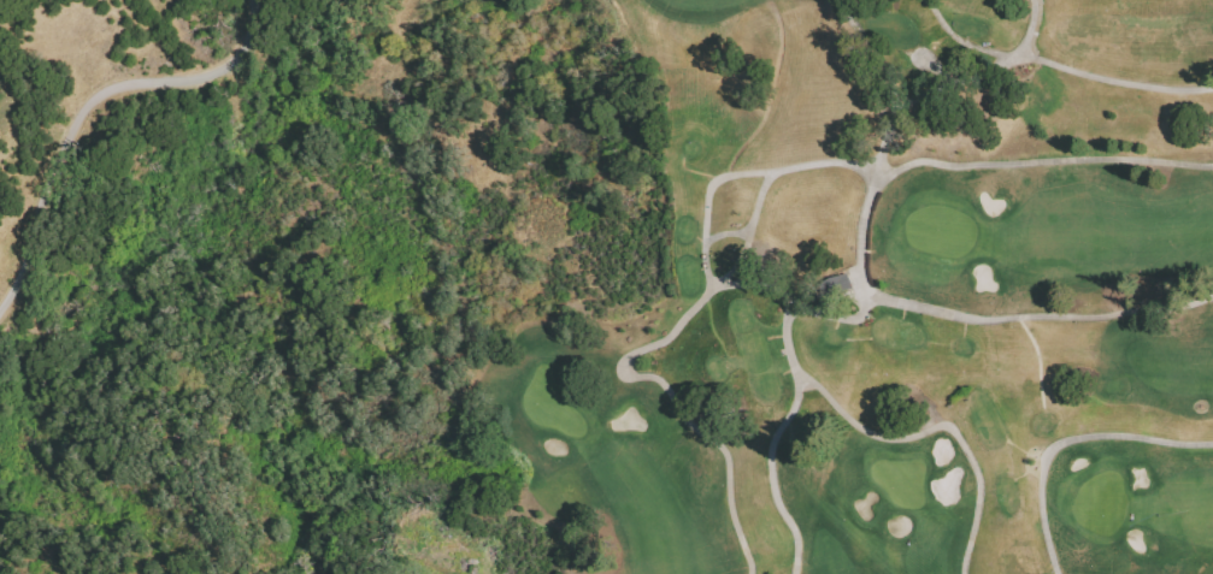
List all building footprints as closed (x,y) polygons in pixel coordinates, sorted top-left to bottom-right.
[(846,274),(853,290),(829,302),(822,286),(846,274)]
